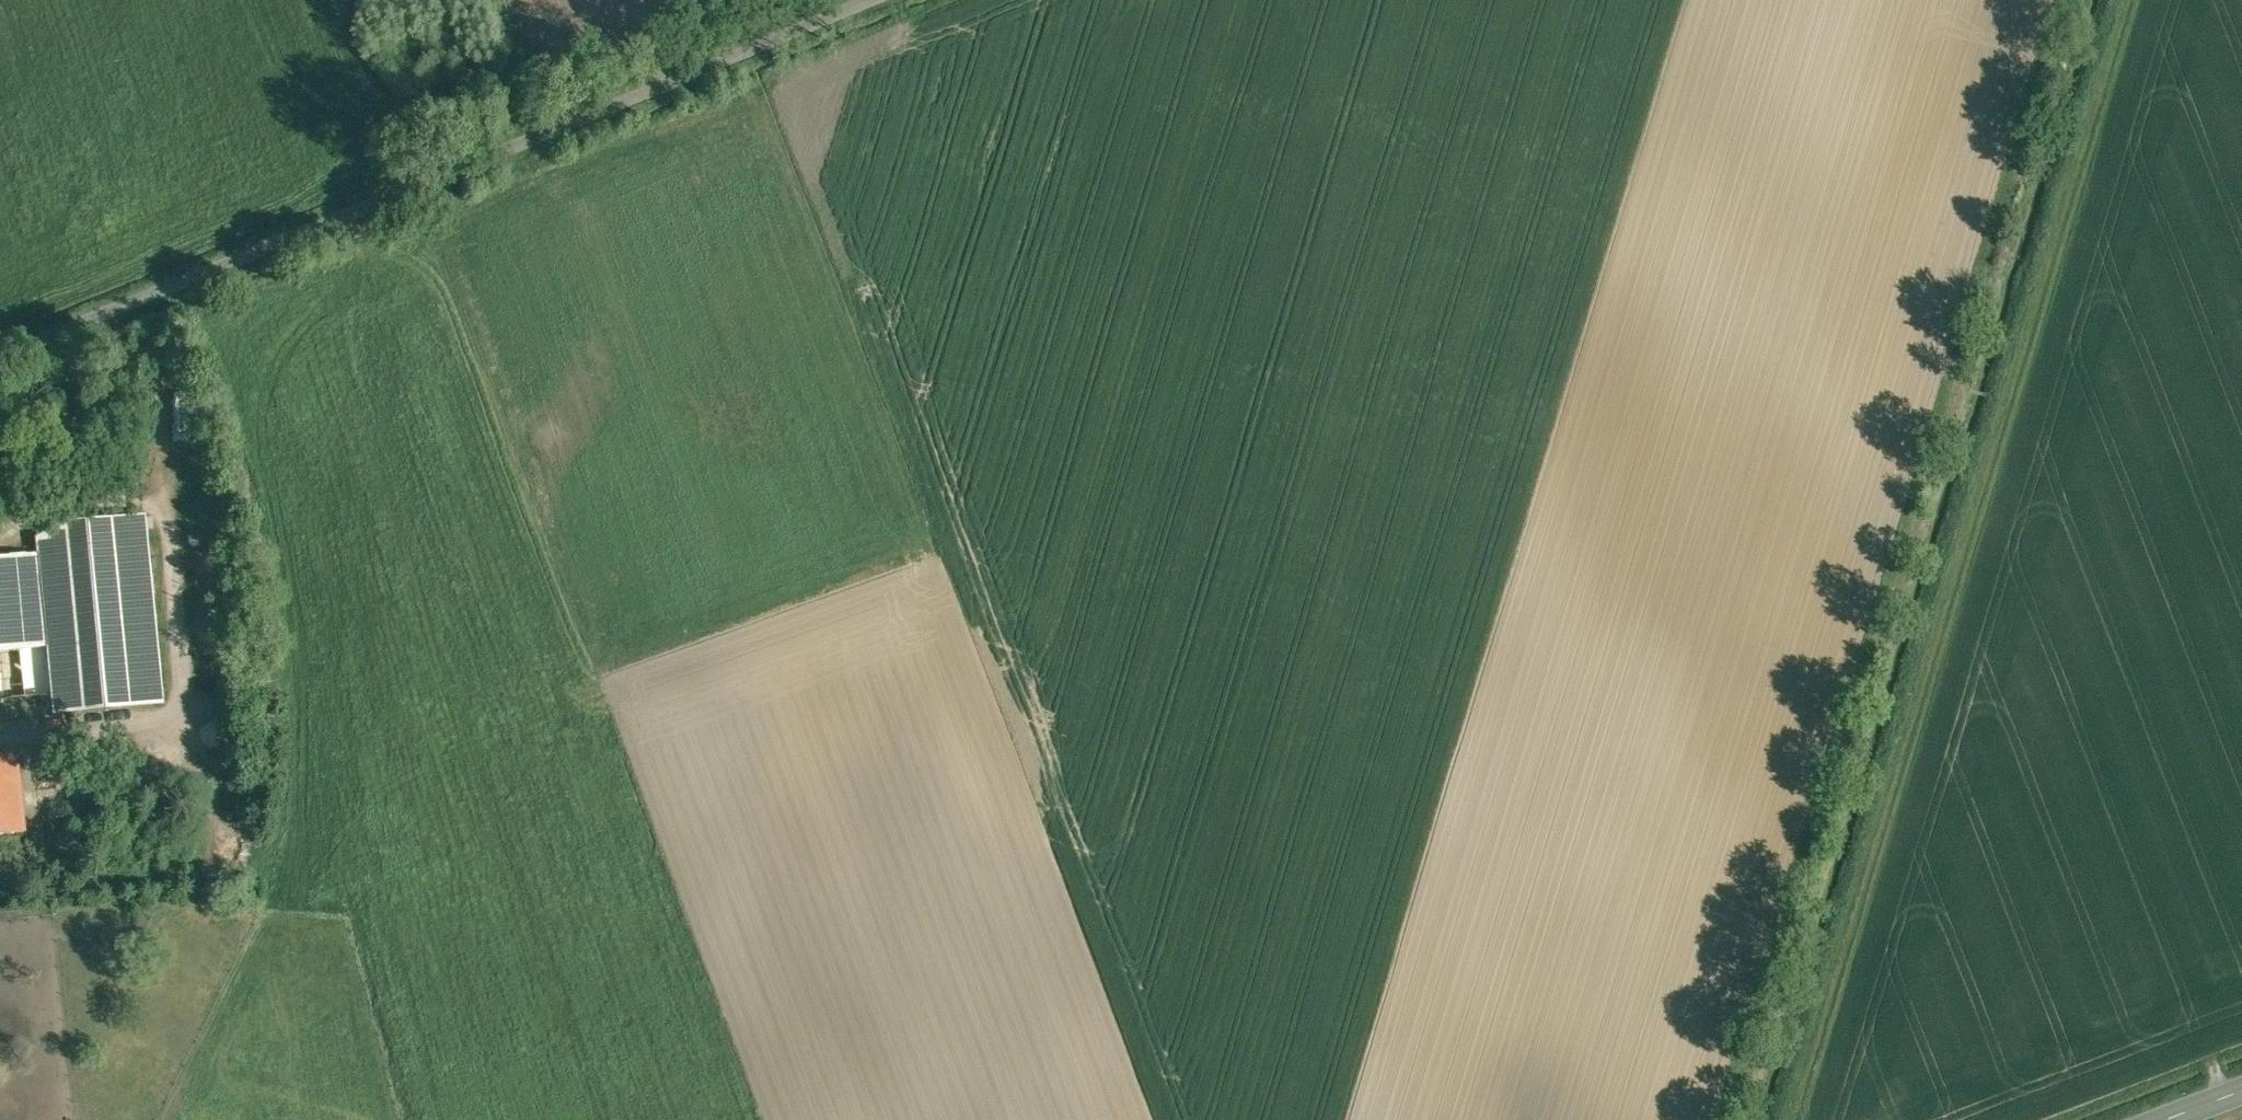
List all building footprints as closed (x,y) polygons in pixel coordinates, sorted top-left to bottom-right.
[(152,709),(135,520),(34,530),(37,558),(45,650),(51,718),(152,709)] [(0,562),(0,654),(45,650),(37,558),(0,562)] [(0,763),(0,838),(15,837),(9,762),(0,763)]
